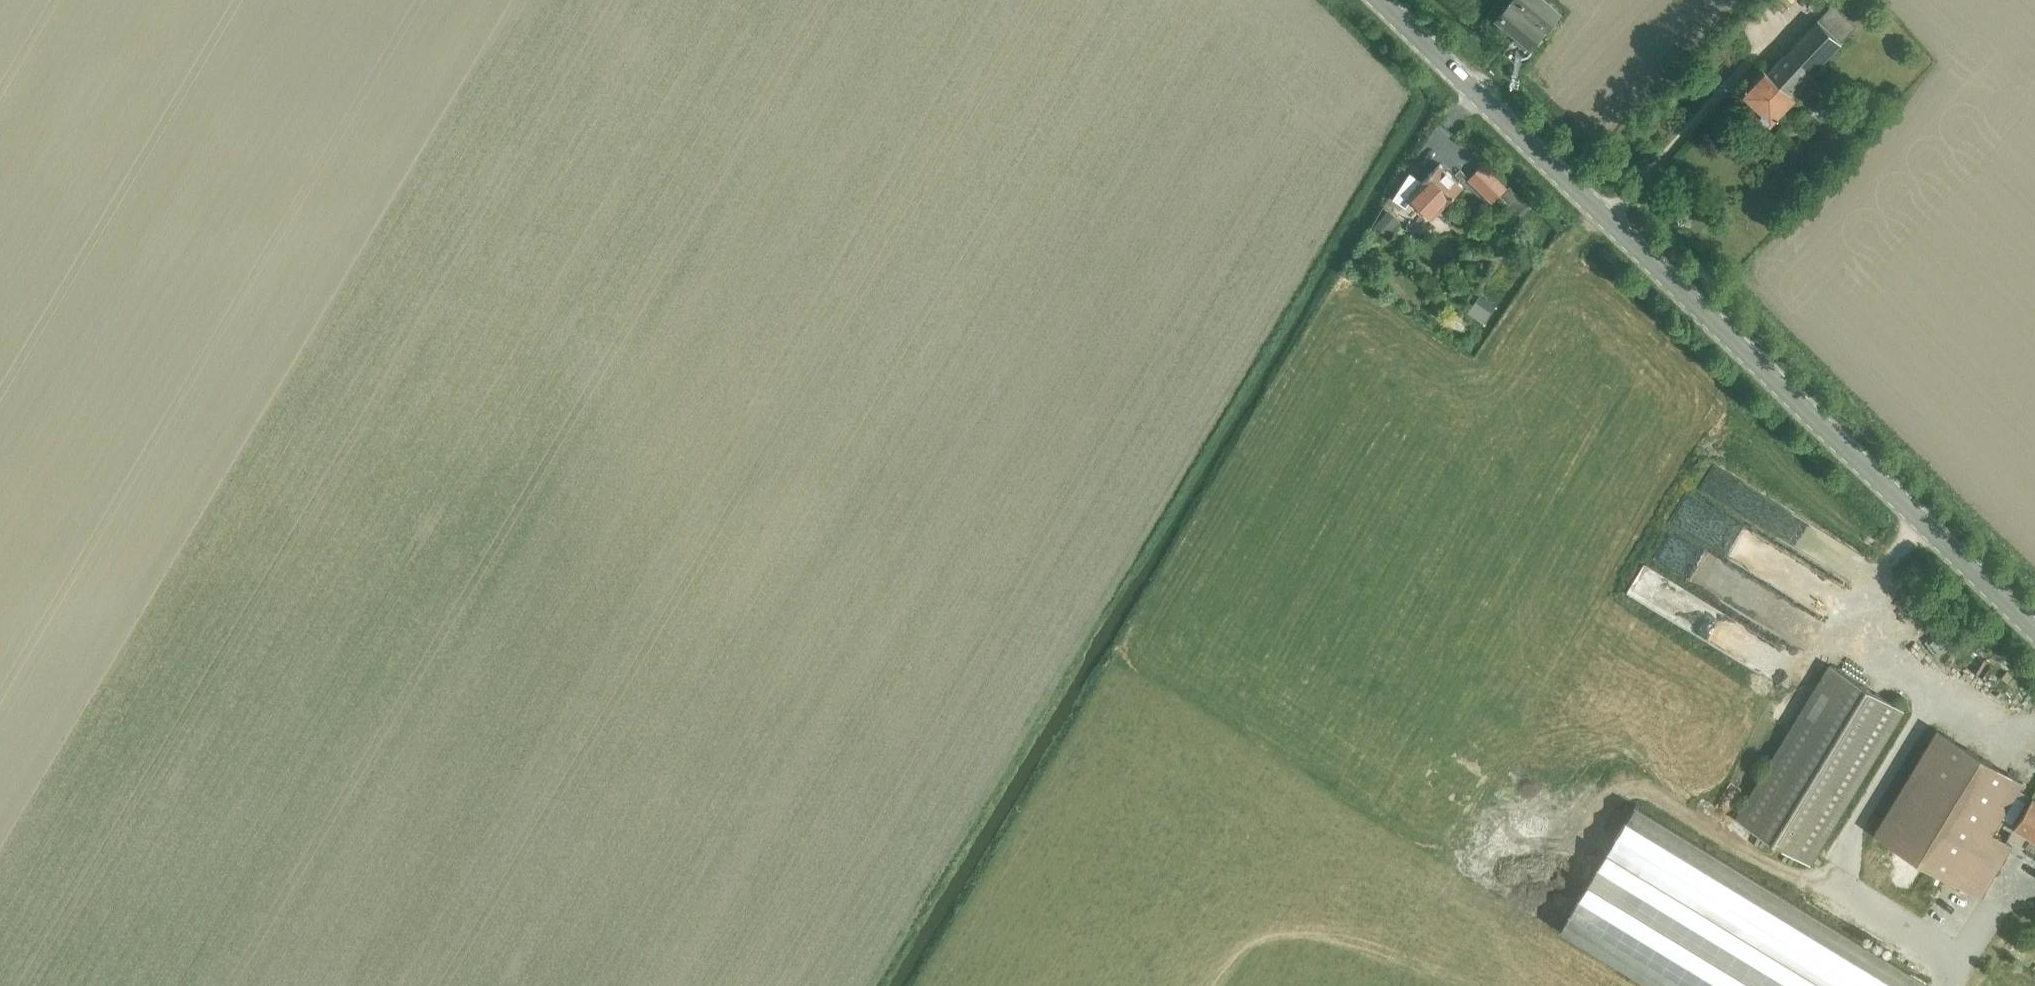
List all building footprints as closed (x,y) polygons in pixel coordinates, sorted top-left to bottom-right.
[(1531,48),(1561,13),(1545,0),(1511,0),(1496,18),(1531,48)] [(1797,100),(1793,97),(1856,29),(1832,7),(1769,75),(1764,70),(1739,96),(1772,127),(1797,100)] [(1432,216),(1463,185),(1440,163),(1422,181),(1410,173),(1394,197),(1406,205),(1411,197),(1432,216)] [(1494,192),(1518,214),(1528,203),(1504,181),(1494,192)] [(1778,543),(1783,535),(1748,511),(1732,535),(1767,559),(1778,543)] [(1744,616),(1748,609),(1650,551),(1633,579),(1682,608),(1686,602),(1729,627),(1738,613),(1744,616)] [(1776,575),(1760,601),(1810,631),(1826,606),(1776,575)] [(1736,818),(1809,862),(1903,708),(1830,664),(1736,818)] [(1937,729),(1874,832),(1980,896),(2012,844),(1991,832),(2000,817),(2010,823),(2028,794),(2018,788),(2023,781),(1937,729)] [(2034,838),(2034,798),(2032,796),(2014,825),(2034,838)] [(1559,928),(1654,985),(1926,985),(1928,982),(1635,804),(1559,928)]
